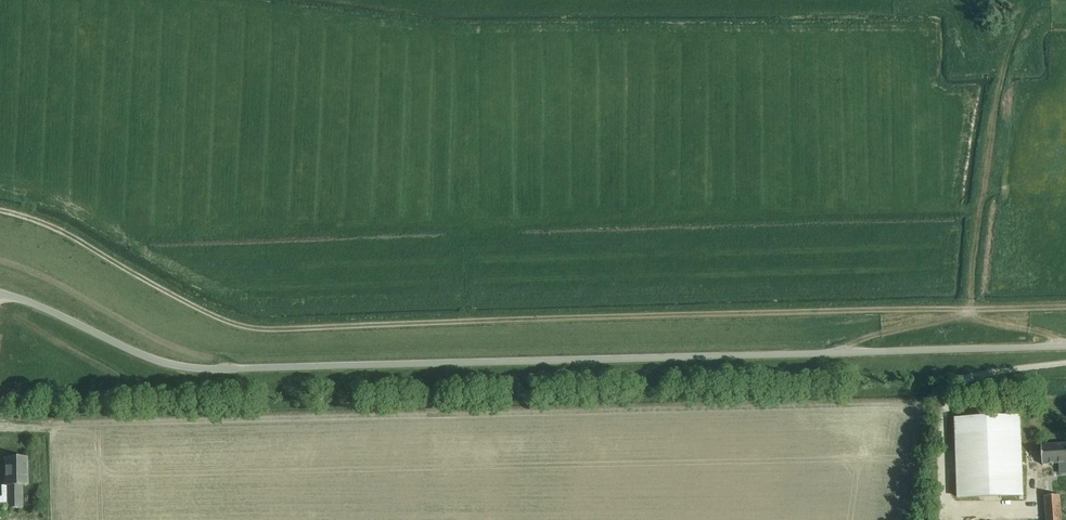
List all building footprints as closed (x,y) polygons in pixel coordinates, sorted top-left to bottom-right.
[(957,497),(1023,495),(1021,418),(955,420),(957,497)] [(1065,463),(1065,444),(1042,445),(1043,464),(1065,463)] [(22,508),(21,485),(27,485),(27,457),(5,458),(6,485),(7,485),(7,508),(22,508)] [(1060,495),(1043,496),(1045,519),(1062,519),(1060,495)]
